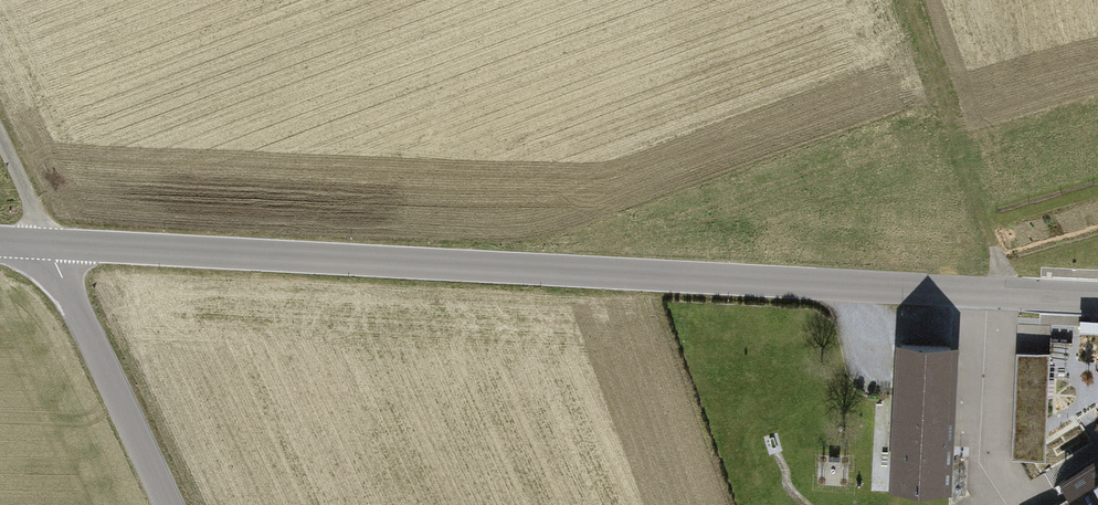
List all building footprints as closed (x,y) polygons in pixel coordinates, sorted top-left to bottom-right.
[(1081,321),(1081,329),(1097,330),(1097,322),(1081,321)] [(958,350),(899,348),(895,491),(953,493),(958,350)] [(1049,354),(1017,353),(1012,457),(1044,458),(1049,354)] [(1064,479),(1073,492),(1071,493),(1079,504),(1097,504),(1097,458),(1064,479)]
